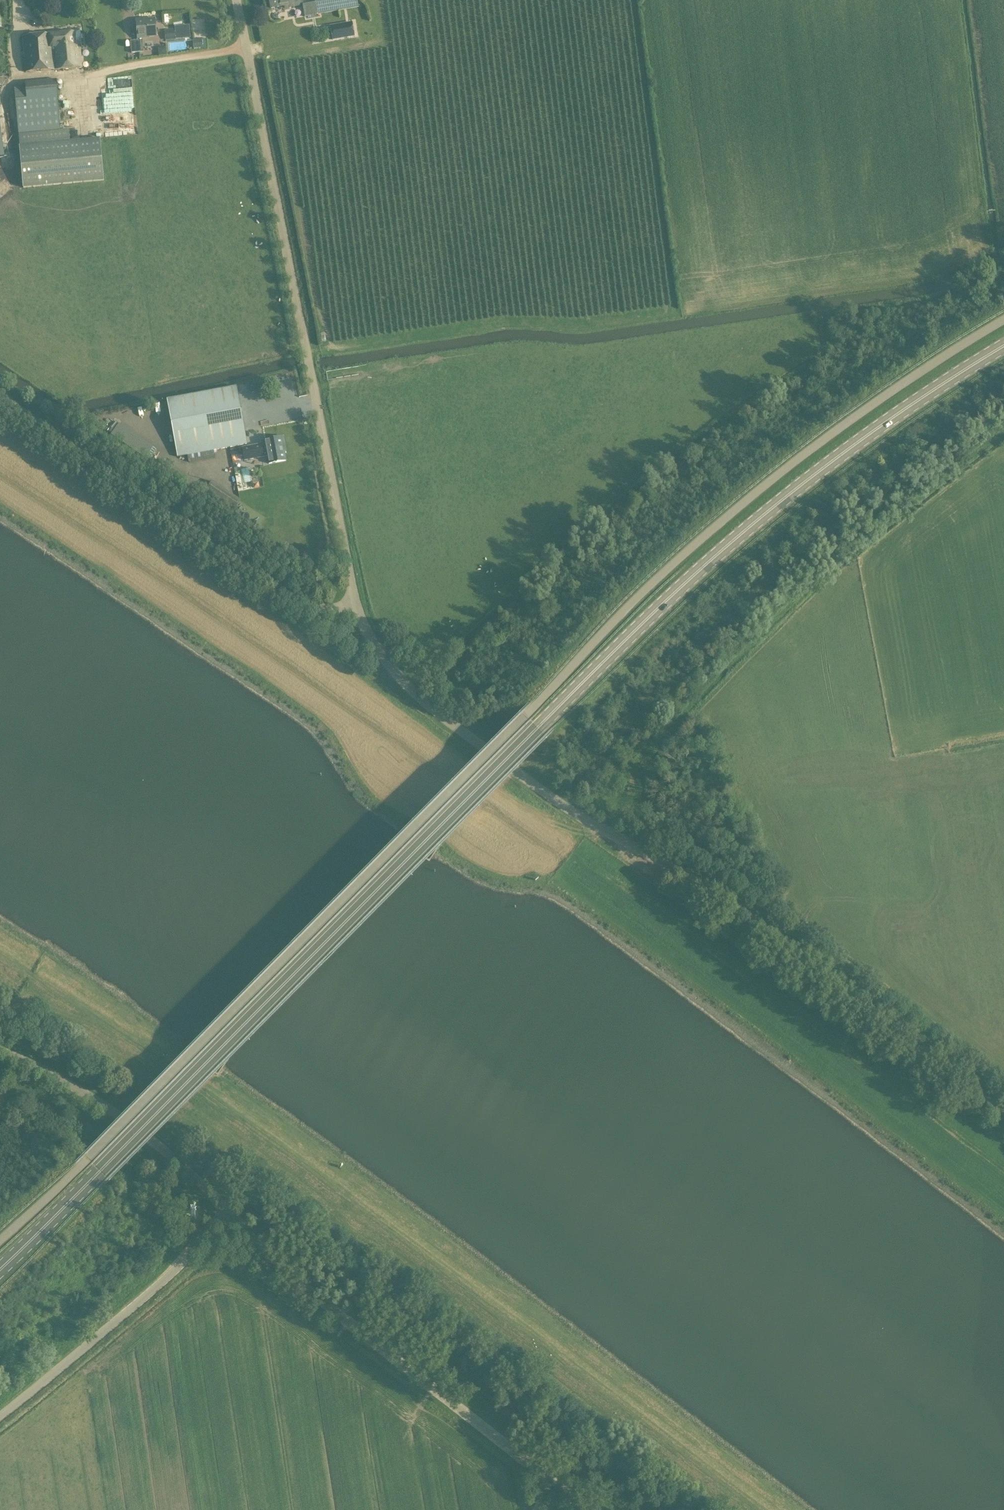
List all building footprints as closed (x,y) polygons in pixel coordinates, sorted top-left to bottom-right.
[(302,5),(301,0),(269,0),(270,8),(284,6),(285,8),(302,5)] [(314,3),(302,5),(304,17),(342,10),(341,3),(357,0),(314,0),(314,3)] [(148,38),(148,36),(156,35),(155,20),(144,21),(144,19),(136,20),(137,38),(148,38)] [(327,29),(329,39),(330,39),(350,35),(347,21),(336,23),(326,25),(327,29)] [(174,29),(175,39),(190,38),(189,26),(174,27),(174,29)] [(174,29),(164,30),(165,40),(175,39),(174,29)] [(22,37),(25,72),(82,68),(80,48),(82,48),(80,32),(22,37)] [(190,38),(190,48),(206,48),(206,39),(190,38)] [(139,40),(130,41),(131,53),(140,52),(139,40)] [(110,99),(111,108),(126,107),(125,98),(133,98),(131,76),(101,79),(103,100),(110,99)] [(103,182),(99,139),(69,141),(68,131),(60,131),(57,79),(25,82),(25,88),(14,89),(15,100),(18,137),(19,137),(19,146),(22,188),(103,182)] [(9,156),(0,97),(0,158),(9,156)] [(273,381),(290,377),(288,368),(271,372),(273,381)] [(187,456),(188,463),(215,458),(214,451),(247,444),(242,418),(248,417),(246,407),(244,405),(240,406),(236,387),(166,399),(177,457),(187,456)] [(257,444),(258,445),(242,448),(244,460),(267,456),(269,464),(286,461),(283,446),(285,446),(283,437),(260,441),(260,443),(257,444)]
